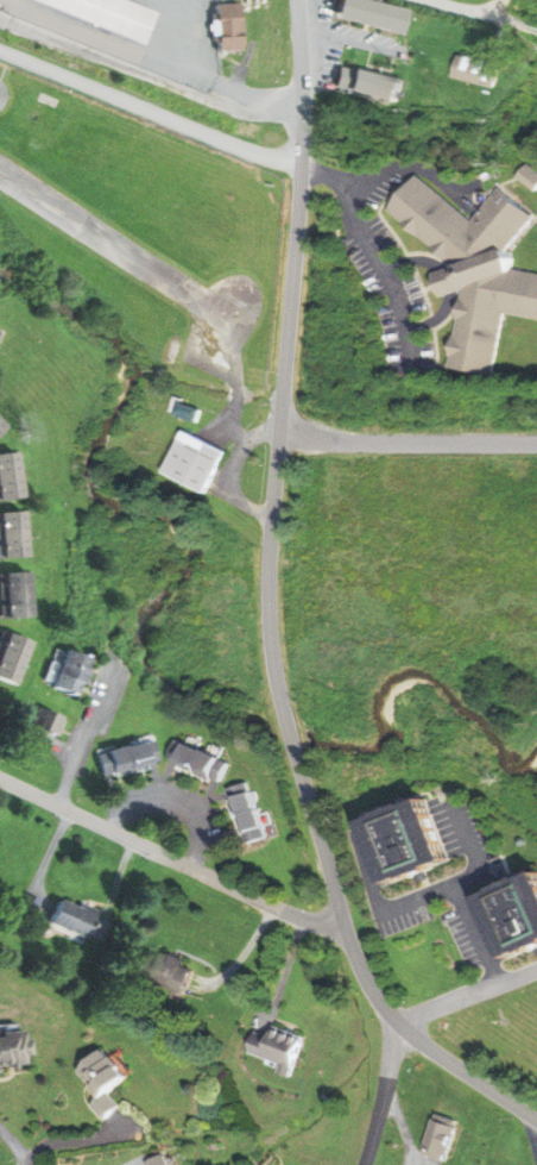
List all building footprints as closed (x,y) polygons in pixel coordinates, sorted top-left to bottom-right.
[(158,11),(127,0),(32,0),(30,4),(147,43),(158,11)] [(340,18),(404,39),(412,14),(367,0),(346,0),(340,18)] [(219,53),(244,52),(242,5),(213,6),(214,37),(219,36),(219,53)] [(495,89),(501,66),(458,55),(452,78),(495,89)] [(409,83),(341,67),(335,90),(403,107),(409,83)] [(521,272),(524,257),(510,246),(532,219),(533,213),(500,187),(473,221),(419,177),(391,212),(454,263),(447,273),(443,272),(440,292),(463,295),(453,367),(497,373),(506,315),(536,319),(536,275),(521,272)] [(227,449),(183,431),(165,477),(210,494),(227,449)] [(25,498),(21,453),(0,454),(0,501),(25,498)] [(29,558),(28,512),(0,513),(0,559),(29,558)] [(32,572),(0,574),(0,620),(34,618),(32,572)] [(0,631),(0,679),(18,685),(32,641),(0,631)] [(52,684),(76,697),(95,662),(70,648),(52,684)] [(63,717),(39,707),(23,743),(47,753),(63,717)] [(103,779),(159,763),(152,738),(96,753),(103,779)] [(168,763),(224,781),(231,758),(175,741),(168,763)] [(269,839),(254,783),(229,790),(243,846),(269,839)] [(404,882),(459,870),(444,802),(376,818),(388,869),(401,866),(404,882)] [(517,959),(536,953),(536,881),(498,892),(517,959)] [(50,925),(91,939),(101,912),(60,898),(50,925)] [(190,994),(200,963),(157,950),(147,981),(190,994)] [(309,1039),(274,1026),(270,1038),(254,1032),(246,1052),(280,1065),(277,1074),(293,1080),(309,1039)] [(32,1031),(0,1031),(0,1075),(2,1075),(2,1067),(32,1067),(32,1031)] [(108,1097),(98,1106),(111,1121),(127,1108),(118,1097),(139,1078),(113,1048),(85,1071),(108,1097)] [(422,1156),(447,1164),(459,1125),(433,1117),(422,1156)] [(167,1156),(149,1164),(150,1164),(171,1164),(167,1156)]
